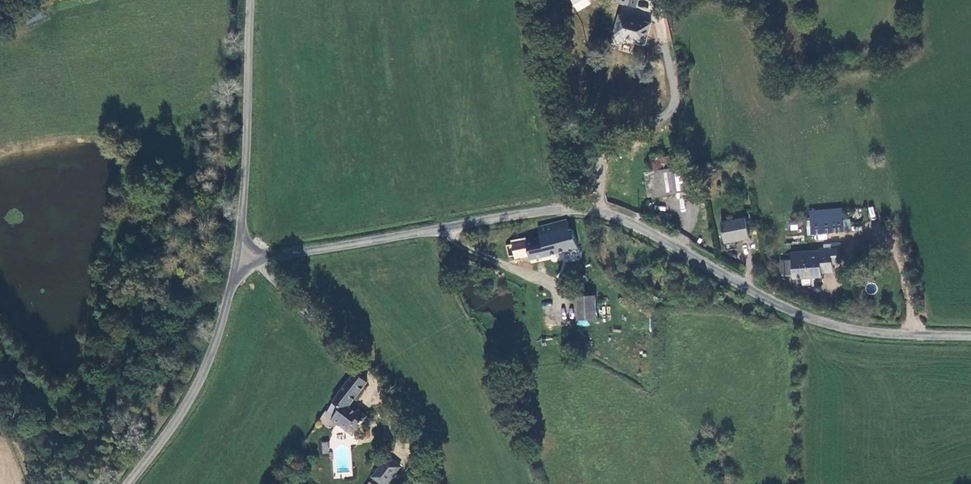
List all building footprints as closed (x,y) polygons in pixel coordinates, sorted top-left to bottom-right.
[(576,11),(590,4),(588,0),(570,0),(576,11)] [(592,17),(584,8),(574,16),(581,25),(592,17)] [(653,24),(621,15),(615,37),(614,40),(627,43),(628,40),(648,45),(648,43),(653,24)] [(667,18),(658,20),(662,41),(671,40),(667,18)] [(692,193),(687,168),(657,172),(660,197),(692,193)] [(657,172),(645,173),(648,198),(660,197),(657,172)] [(813,220),(844,217),(844,209),(812,212),(813,220)] [(844,217),(813,220),(814,234),(846,231),(845,219),(844,217)] [(571,224),(569,218),(539,227),(541,235),(505,245),(509,258),(517,256),(518,258),(531,254),(533,260),(580,247),(574,224),(571,224)] [(738,242),(752,240),(748,220),(724,224),(728,244),(738,242)] [(738,242),(728,244),(729,252),(739,250),(738,242)] [(795,278),(824,276),(823,273),(835,272),(834,263),(843,262),(841,248),(833,248),(833,243),(826,244),(826,248),(821,248),(821,250),(793,252),(794,259),(783,260),(785,275),(795,274),(795,278)] [(882,246),(867,248),(868,265),(877,265),(876,259),(882,259),(882,246)] [(680,284),(683,276),(670,270),(666,278),(680,284)] [(589,281),(592,278),(591,274),(586,272),(582,275),(582,278),(585,281),(589,281)] [(581,292),(581,317),(597,317),(598,293),(581,292)] [(343,409),(334,421),(349,431),(353,426),(358,429),(367,416),(358,410),(357,412),(351,408),(369,382),(356,372),(334,403),(339,407),(343,409)] [(321,442),(322,454),(329,453),(328,441),(321,442)] [(388,456),(394,462),(400,455),(394,449),(388,456)] [(371,476),(381,483),(386,483),(401,467),(394,462),(388,456),(371,476)]
